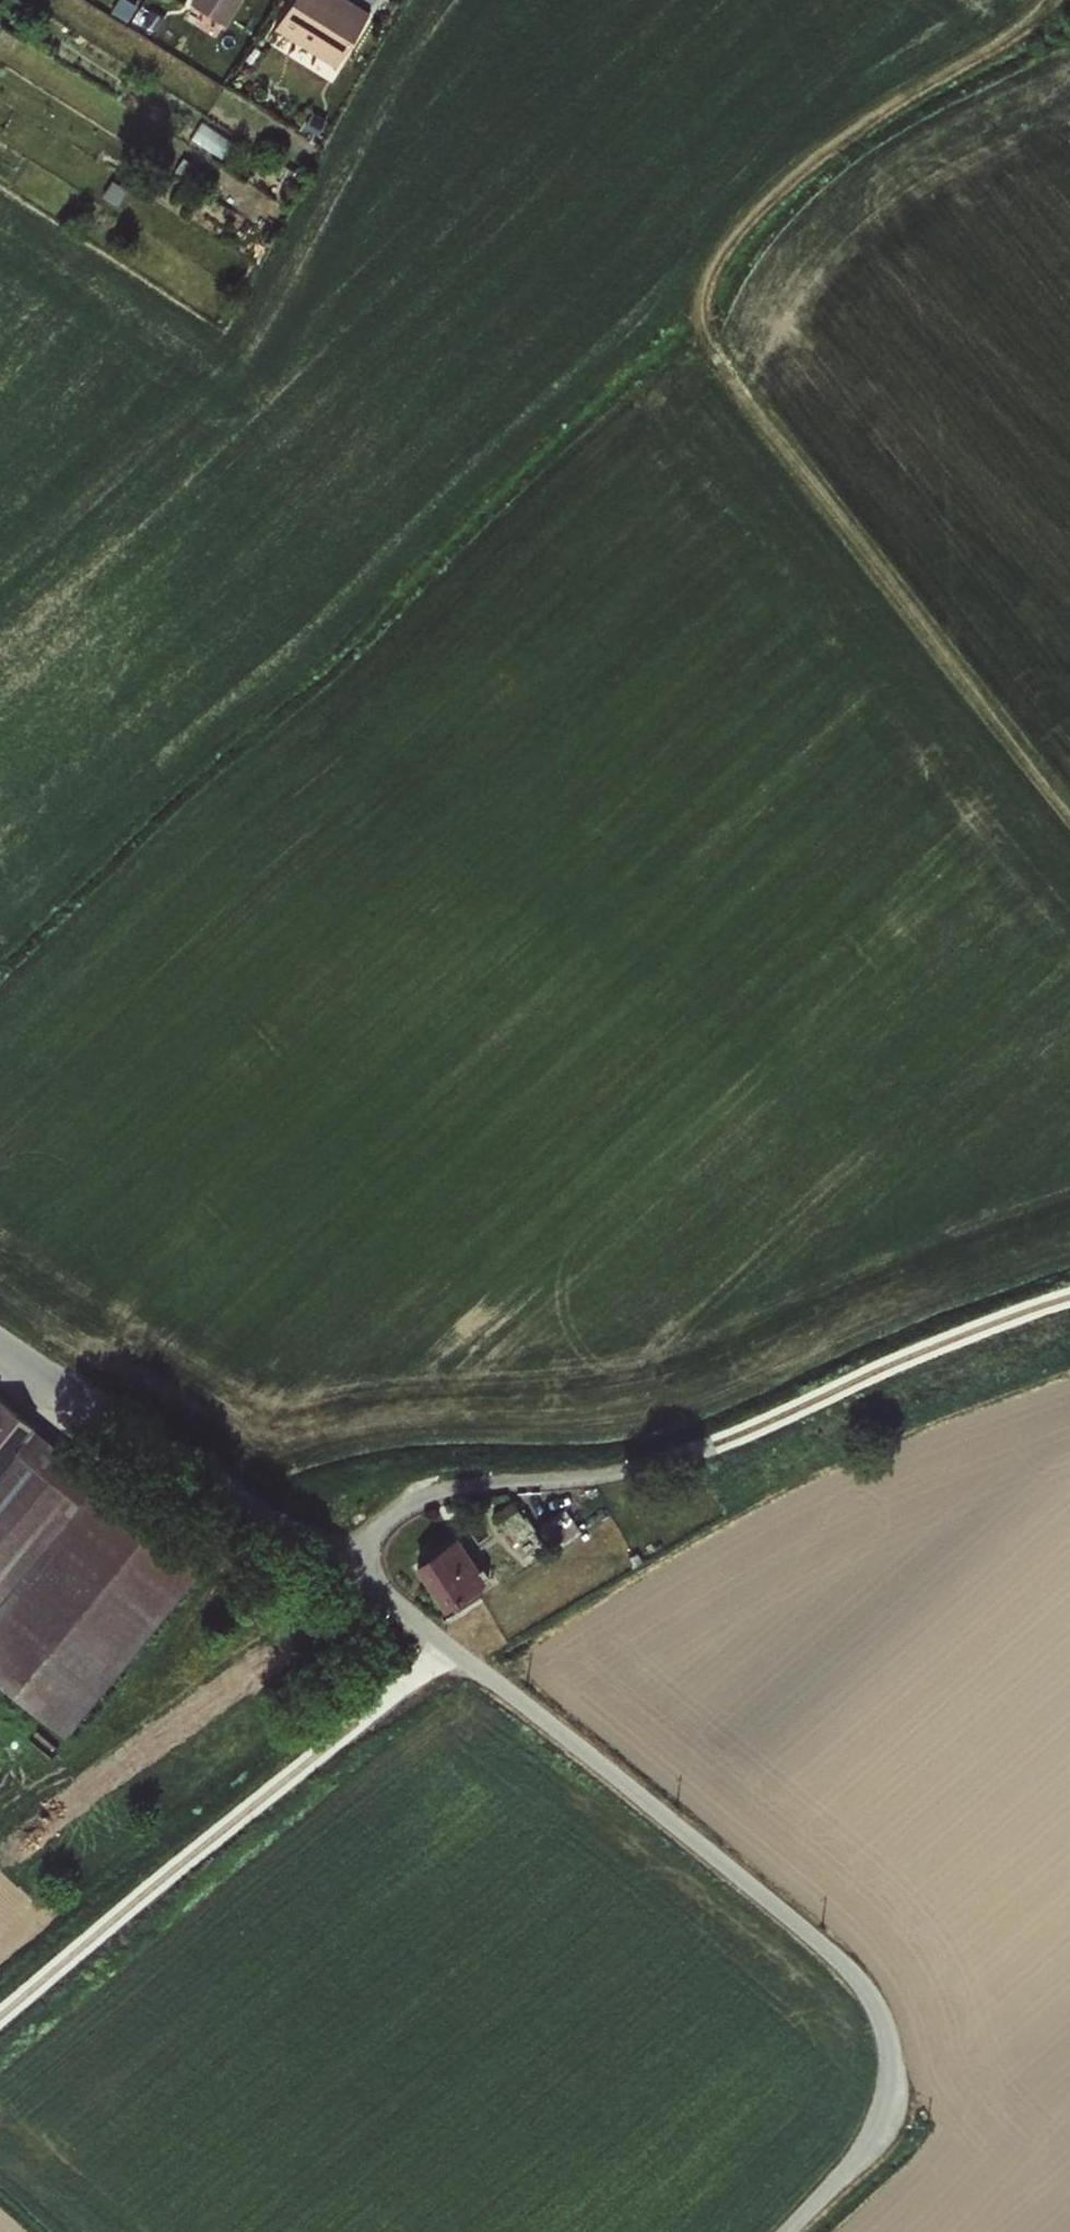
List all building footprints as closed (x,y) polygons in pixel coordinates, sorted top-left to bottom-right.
[(188,4),(225,26),(241,0),(190,0),(188,4)] [(273,29),(336,67),(370,12),(350,0),(291,0),(273,29)] [(0,1393),(0,1601),(3,1603),(0,1606),(0,1685),(67,1739),(200,1575),(24,1452),(30,1417),(0,1393)] [(492,1584),(454,1532),(412,1563),(449,1614),(492,1584)]
